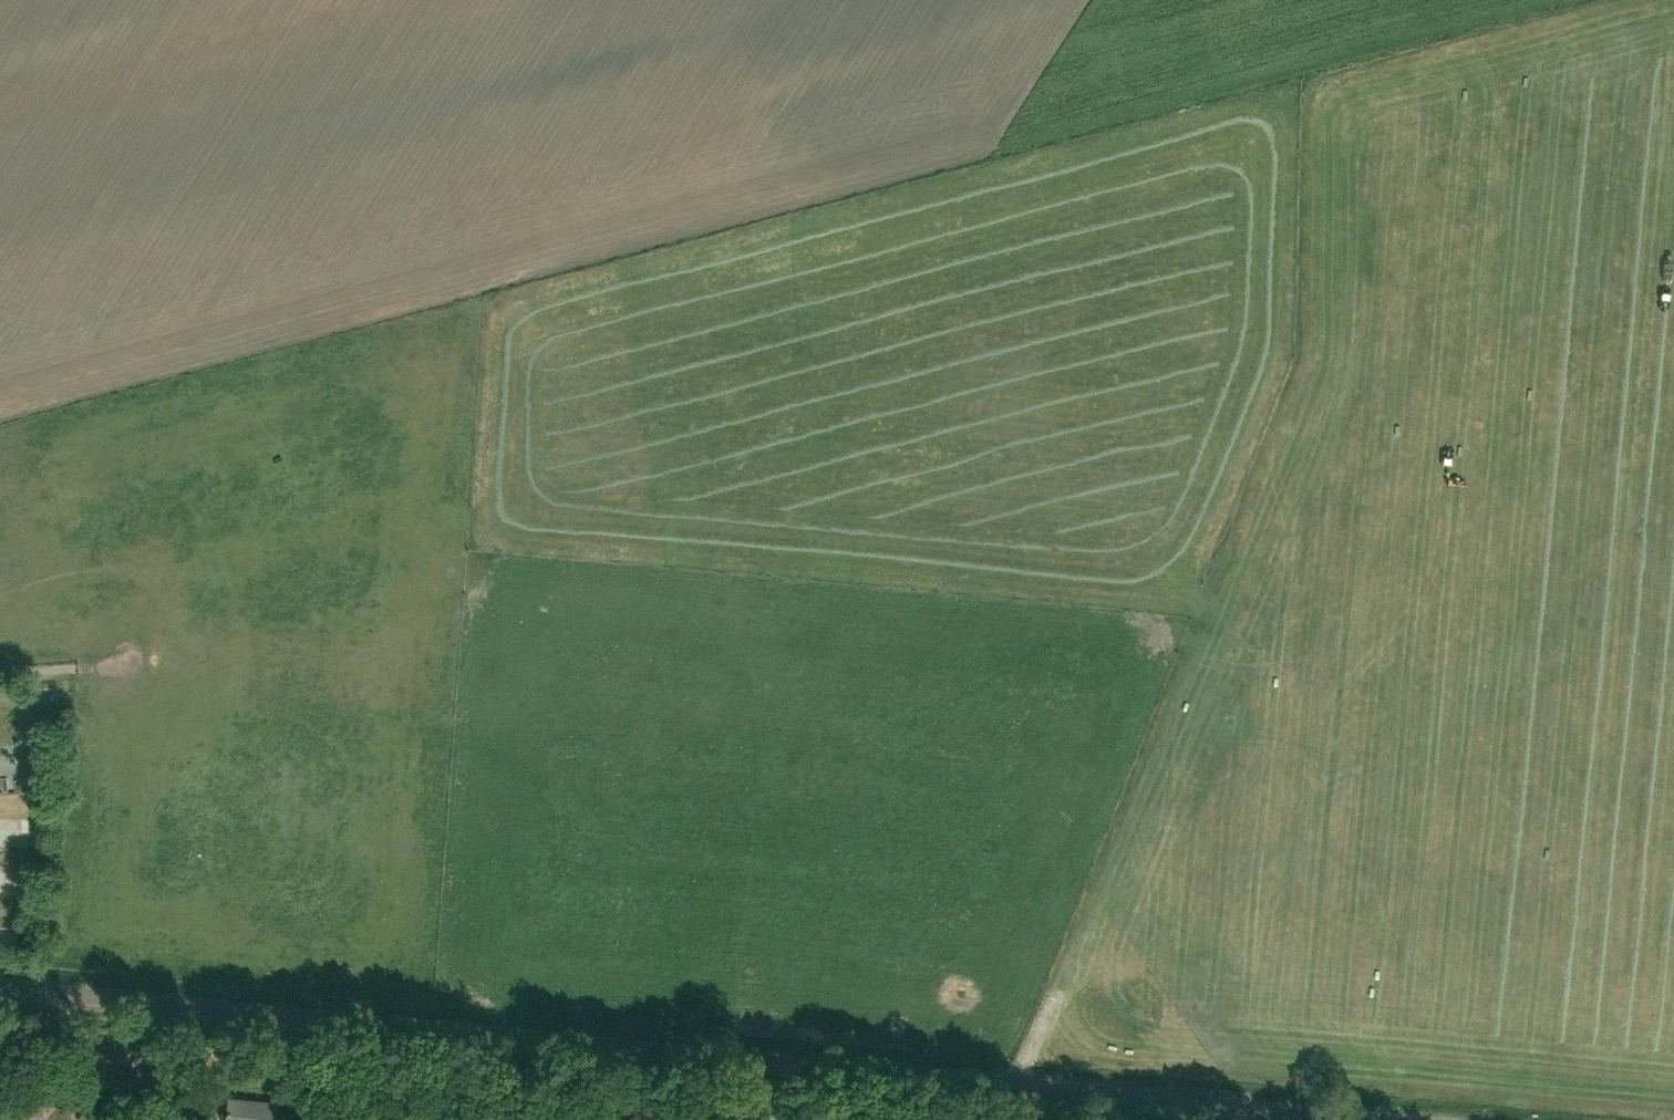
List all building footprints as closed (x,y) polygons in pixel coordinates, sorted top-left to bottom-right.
[(69,1083),(47,1085),(47,1091),(5,1095),(8,1119),(50,1114),(50,1119),(73,1119),(69,1083)] [(286,1114),(274,1112),(275,1099),(230,1094),(227,1119),(286,1119),(286,1114)]
